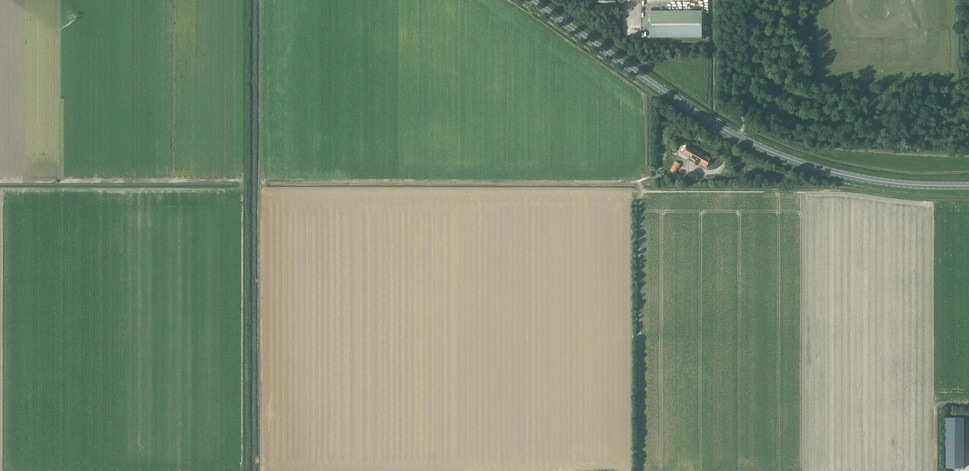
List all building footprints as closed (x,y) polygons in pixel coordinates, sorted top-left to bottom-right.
[(701,37),(701,12),(651,12),(651,37),(701,37)] [(678,155),(687,160),(688,157),(706,168),(711,159),(687,145),(684,144),(678,155)] [(675,173),(680,164),(675,161),(670,170),(675,173)] [(946,448),(946,468),(963,468),(963,418),(946,418),(946,448)]
